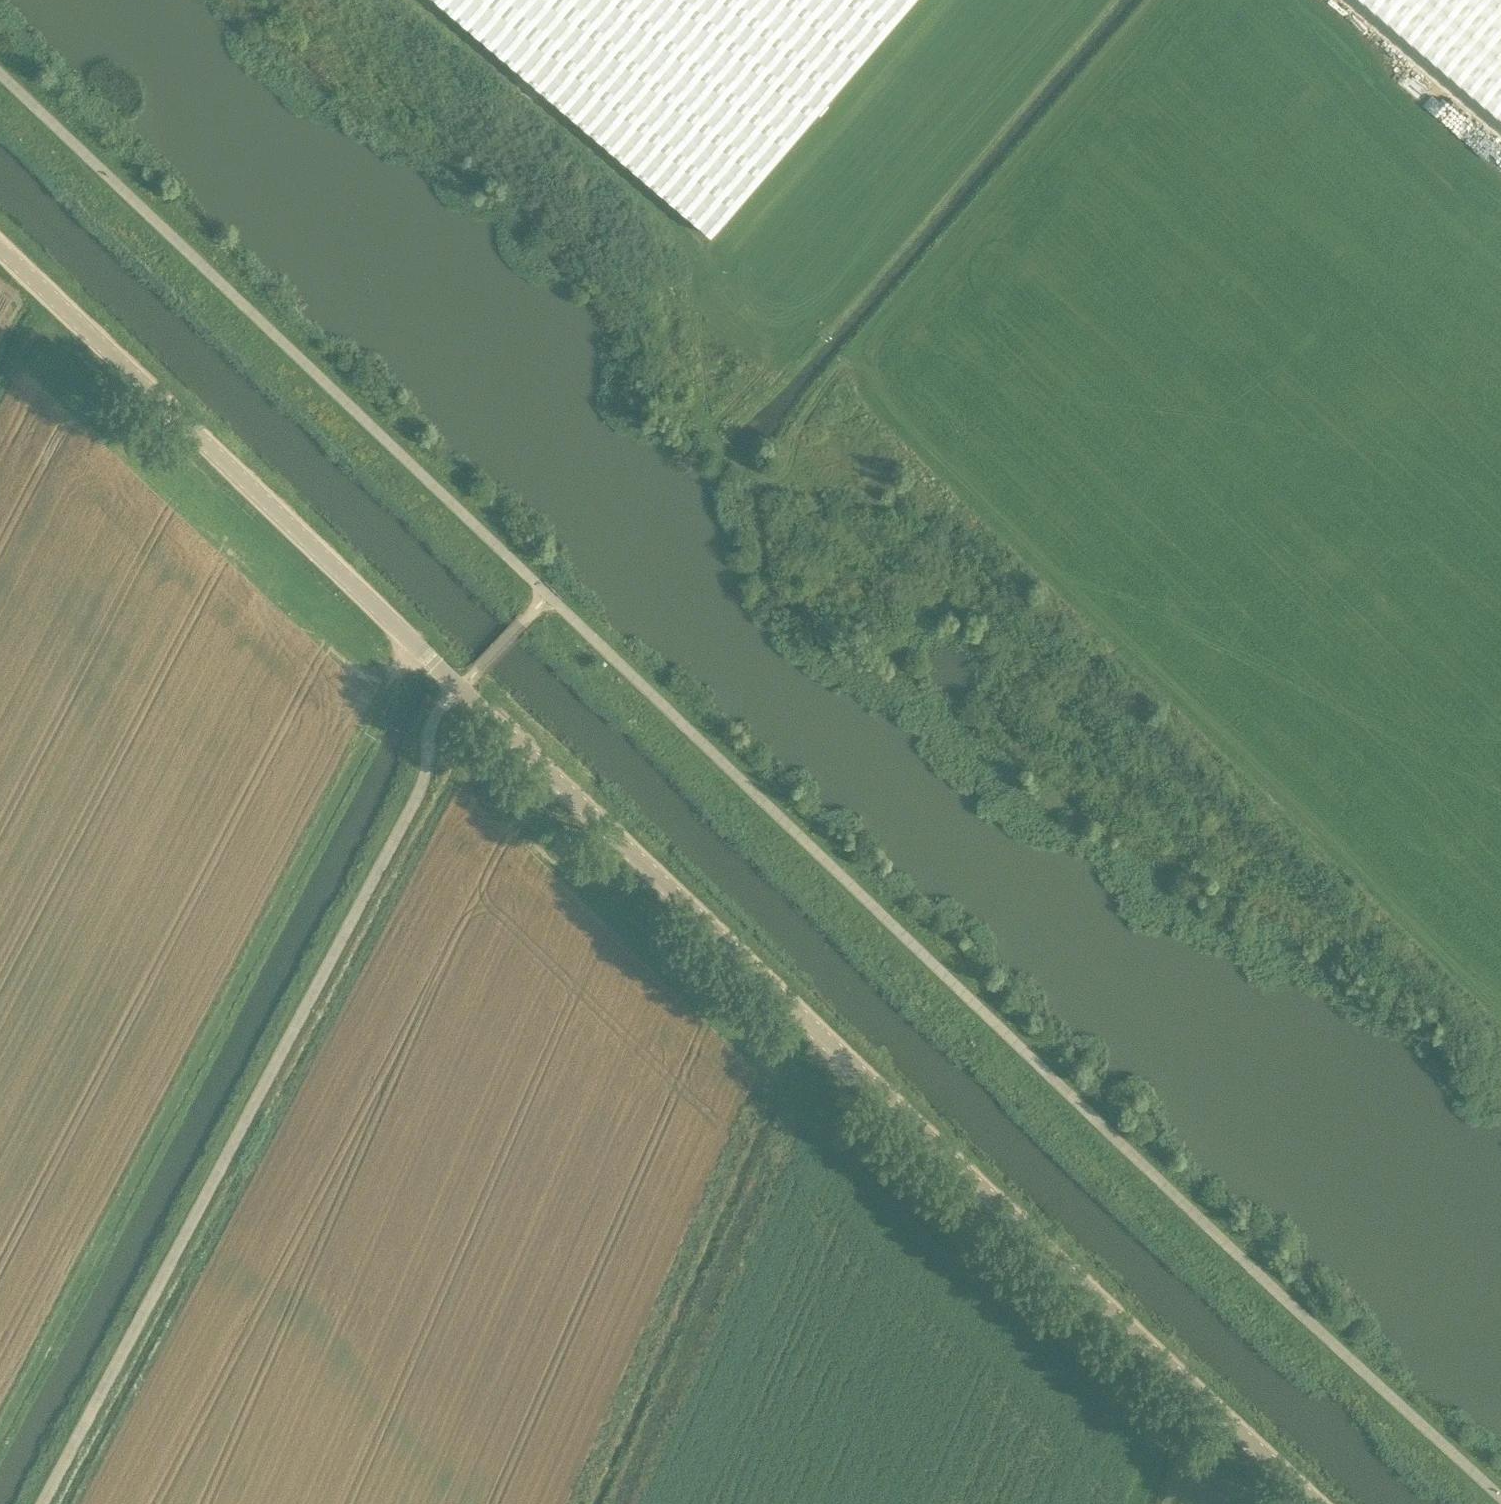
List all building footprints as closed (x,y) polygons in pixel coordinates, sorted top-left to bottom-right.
[(912,0),(439,0),(530,78),(712,234),(912,0)] [(1490,915),(1500,926),(1500,904),(1490,915)]
